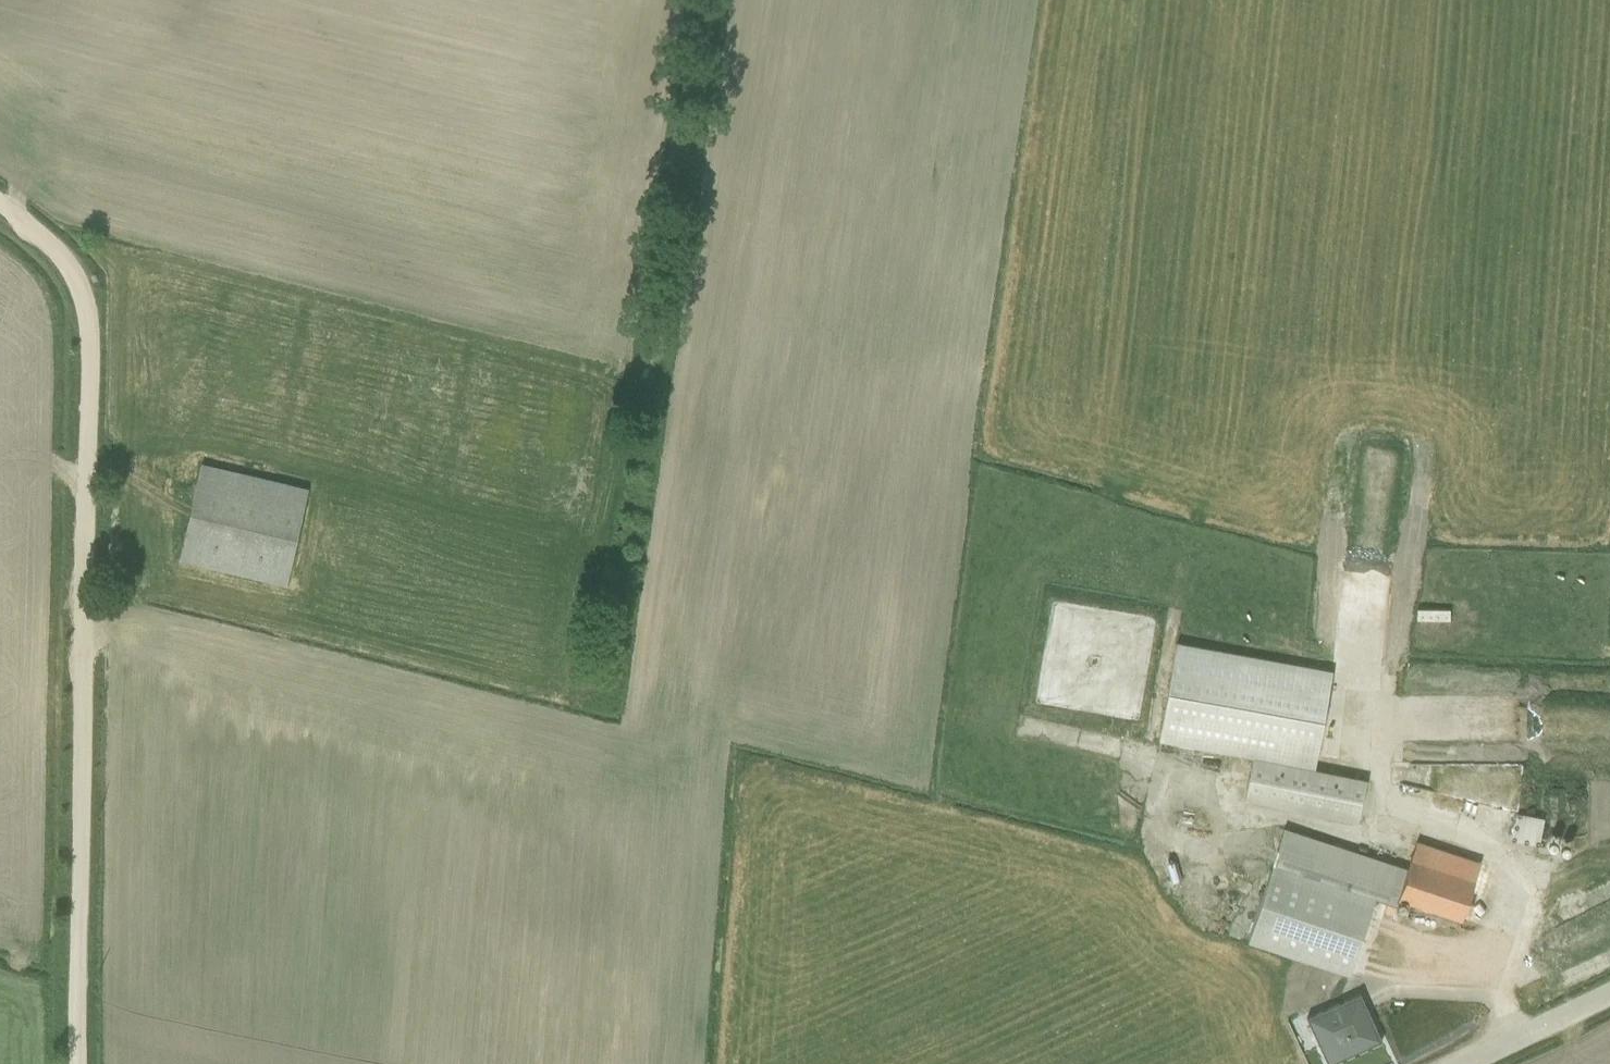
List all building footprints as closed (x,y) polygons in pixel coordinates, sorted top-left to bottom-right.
[(286,587),(306,488),(203,464),(180,562),(286,587)] [(1417,619),(1449,620),(1449,609),(1417,608),(1417,619)] [(1358,822),(1366,780),(1314,770),(1332,671),(1176,642),(1157,741),(1252,759),(1244,801),(1358,822)] [(1398,761),(1420,762),(1421,746),(1399,745),(1398,761)] [(1517,813),(1511,840),(1544,847),(1546,838),(1539,837),(1543,818),(1517,813)] [(1246,941),(1349,974),(1373,898),(1398,906),(1400,900),(1460,919),(1479,861),(1416,841),(1408,868),(1283,827),(1246,941)] [(1159,852),(1181,851),(1181,842),(1159,843),(1159,852)] [(1381,1041),(1359,994),(1305,1019),(1327,1063),(1331,1063),(1381,1041)]
